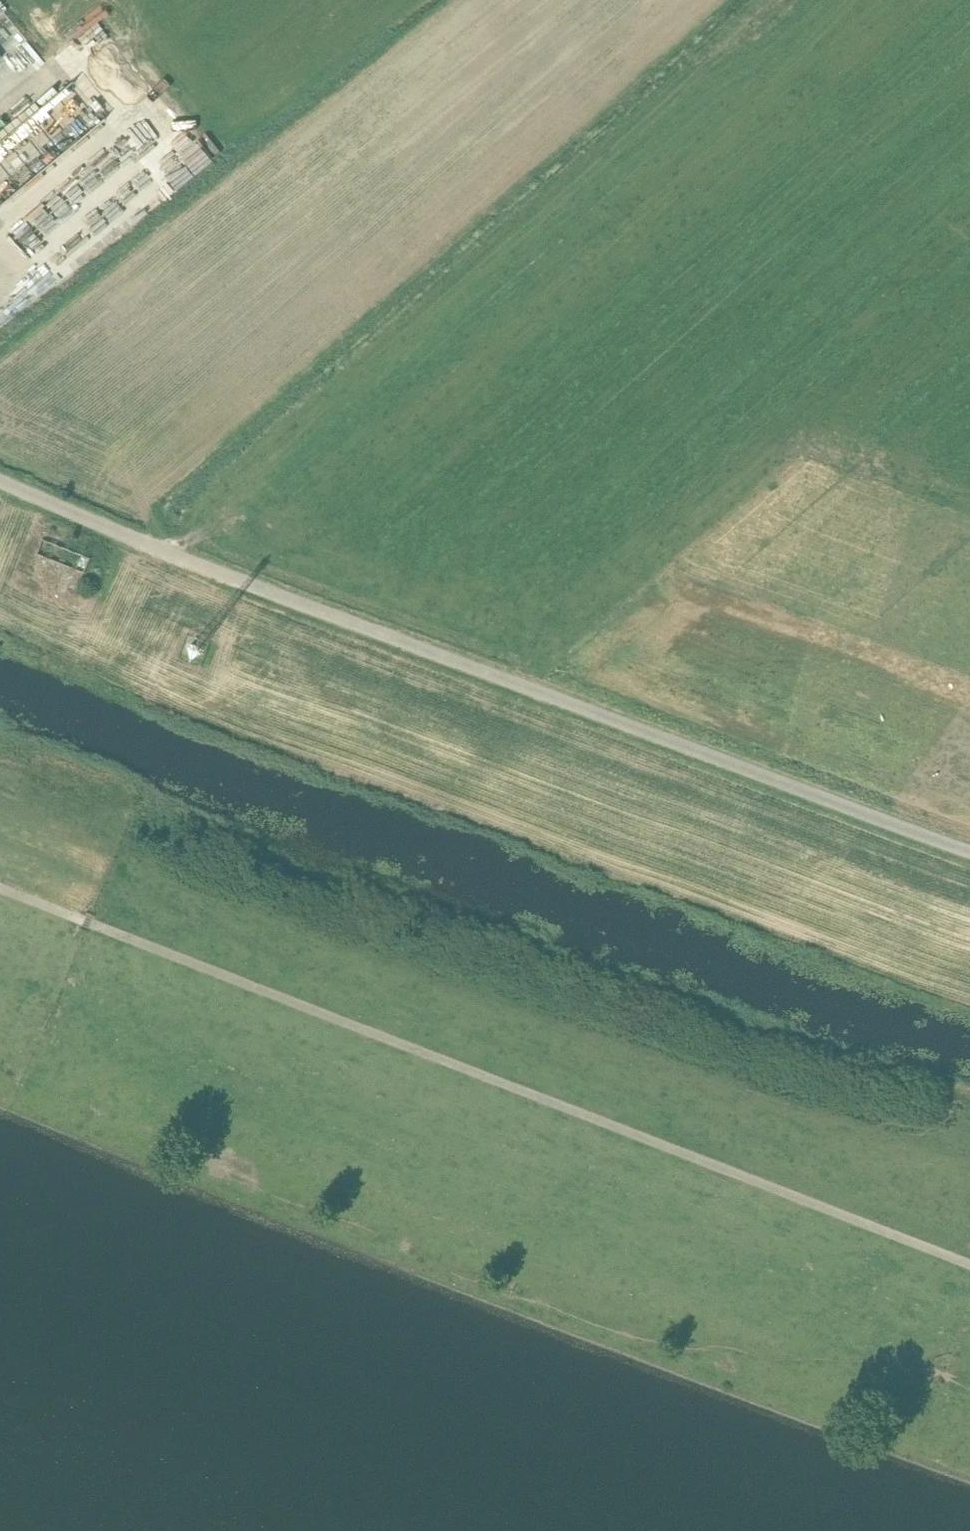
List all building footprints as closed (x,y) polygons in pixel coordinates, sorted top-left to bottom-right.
[(0,145),(0,208),(106,120),(75,82),(0,145)] [(50,557),(44,572),(92,591),(98,576),(50,557)]
